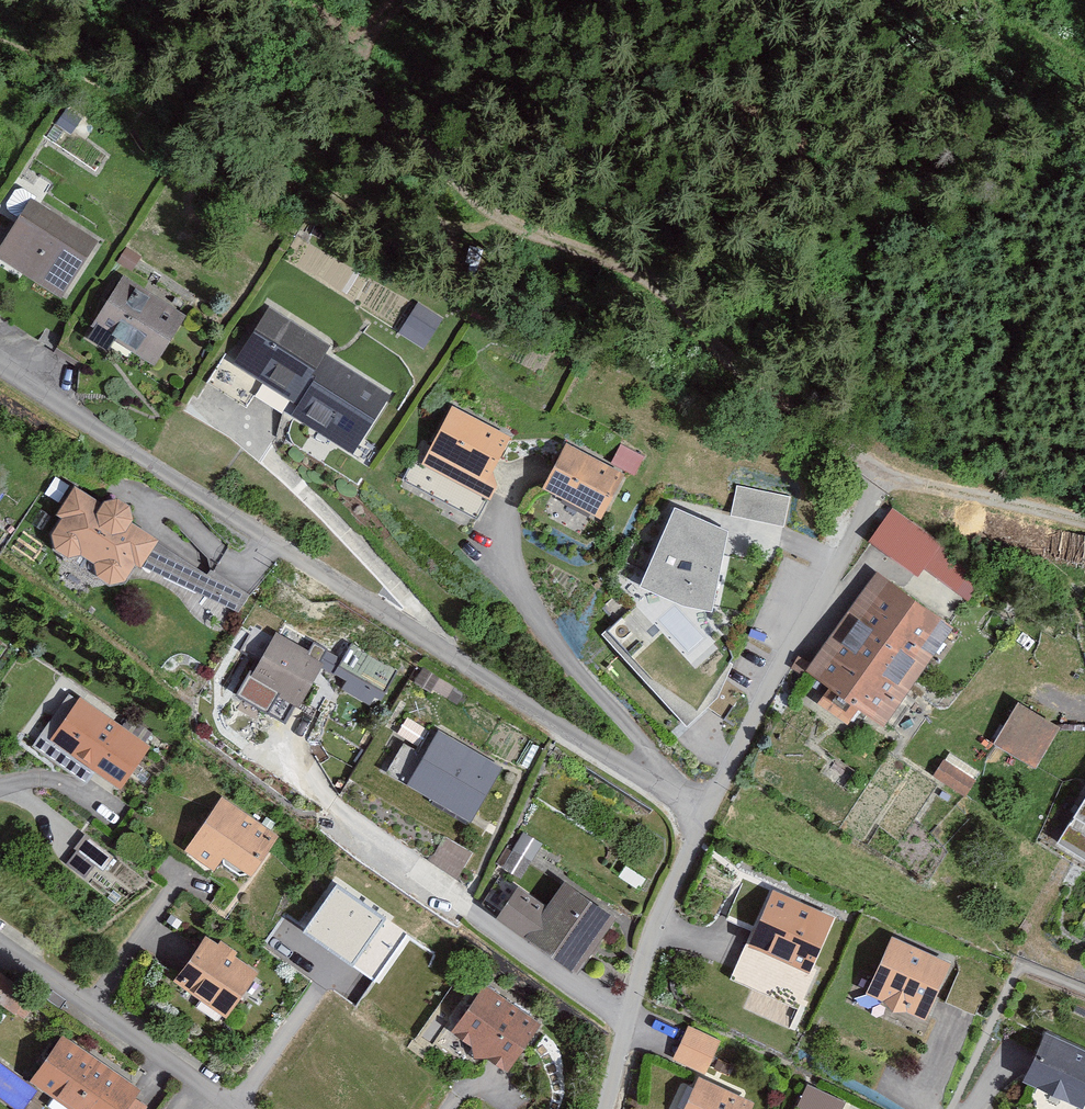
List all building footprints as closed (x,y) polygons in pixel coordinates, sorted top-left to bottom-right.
[(32,202),(0,252),(0,255),(60,294),(94,242),(32,202)] [(183,316),(125,278),(95,324),(153,361),(183,316)] [(415,302),(399,330),(423,344),(439,317),(415,302)] [(329,346),(269,307),(234,360),(225,354),(207,382),(246,408),(255,393),(284,412),(286,408),(352,451),(388,396),(323,355),(329,346)] [(509,438),(453,407),(426,456),(420,453),(405,480),(478,520),(496,486),(490,472),(509,438)] [(628,438),(613,455),(633,472),(648,455),(628,438)] [(621,474),(567,446),(546,488),(600,516),(621,474)] [(165,528),(69,471),(30,536),(126,593),(165,528)] [(739,479),(731,510),(788,524),(796,493),(739,479)] [(725,534),(675,512),(643,588),(684,606),(710,612),(725,534)] [(939,545),(894,513),(873,541),(919,574),(939,545)] [(947,632),(878,582),(814,672),(834,686),(822,703),(848,722),(859,706),(883,722),(947,632)] [(686,658),(637,607),(602,635),(687,726),(717,697),(731,665),(686,658)] [(323,664),(275,635),(239,693),(267,710),(277,693),(298,706),(323,664)] [(331,673),(375,701),(398,667),(354,638),(331,673)] [(1011,699),(993,744),(1040,761),(1057,716),(1011,699)] [(146,749),(81,704),(56,740),(121,785),(146,749)] [(503,767),(440,729),(407,785),(471,822),(503,767)] [(933,778),(965,798),(970,791),(975,781),(944,759),(939,769),(933,778)] [(276,837),(223,800),(188,850),(214,868),(224,854),(251,873),(276,837)] [(1060,844),(1084,859),(1084,804),(1060,844)] [(81,832),(65,863),(91,875),(106,844),(81,832)] [(529,843),(509,845),(511,868),(531,867),(529,843)] [(518,887),(495,919),(578,976),(600,943),(618,918),(564,881),(547,907),(518,887)] [(407,934),(336,888),(305,935),(376,981),(407,934)] [(834,919),(771,891),(730,980),(797,1011),(789,1026),(796,1030),(807,1001),(805,1000),(821,967),(815,964),(822,949),(834,919)] [(260,976),(205,936),(174,980),(229,1019),(260,976)] [(946,969),(894,945),(871,994),(924,1018),(946,969)] [(484,984),(451,1033),(508,1072),(542,1024),(484,984)] [(719,1042),(690,1028),(675,1058),(704,1072),(719,1042)] [(1047,1037),(1026,1081),(1083,1108),(1084,1105),(1084,1055),(1047,1037)] [(60,1038),(31,1081),(74,1108),(133,1108),(144,1093),(60,1038)] [(700,1080),(686,1108),(750,1108),(752,1104),(700,1080)]
